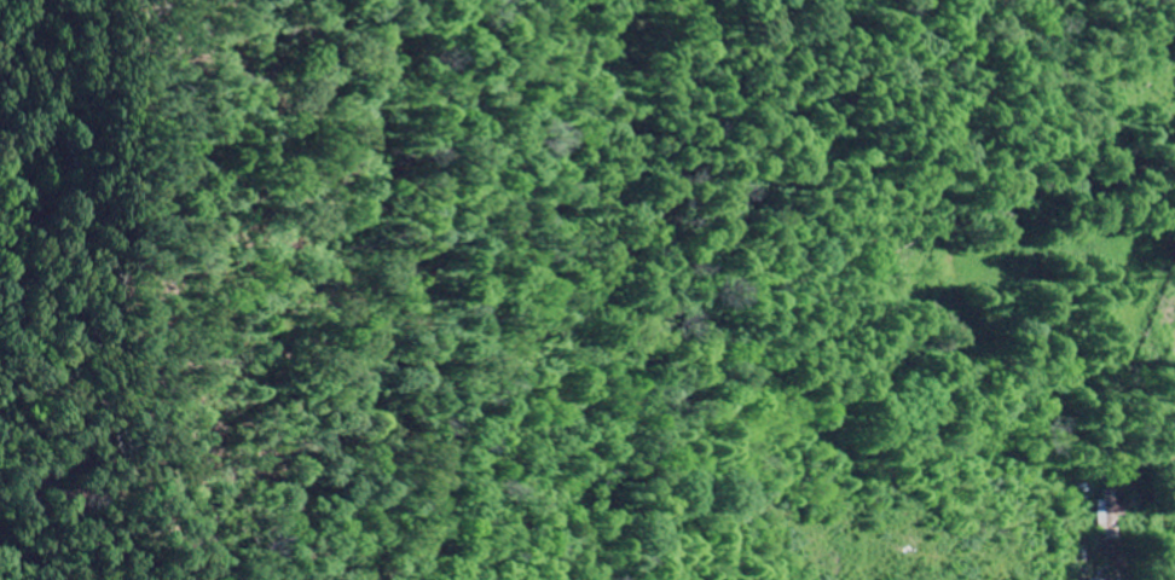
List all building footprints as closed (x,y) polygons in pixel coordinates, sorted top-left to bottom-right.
[(1097,540),(1112,540),(1112,492),(1097,492),(1097,540)]
